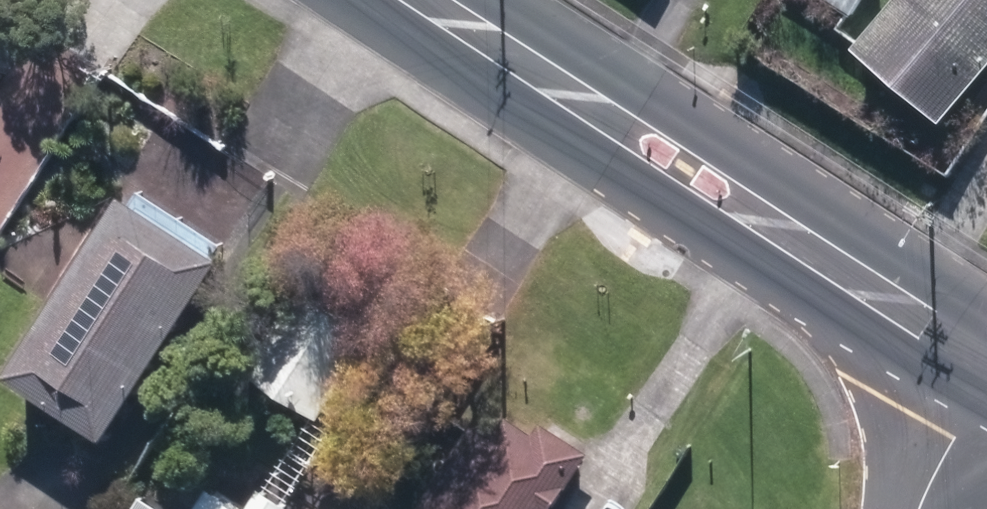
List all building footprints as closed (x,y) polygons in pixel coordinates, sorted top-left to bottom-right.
[(863,15),(872,0),(839,0),(863,15)] [(960,120),(986,87),(986,0),(909,0),(870,47),(960,120)] [(24,359),(123,422),(237,241),(139,179),(24,359)] [(258,364),(327,408),(380,328),(309,282),(258,364)] [(594,447),(547,416),(540,427),(510,408),(498,429),(477,417),(417,508),(553,508),(594,447)] [(287,508),(250,484),(244,494),(216,476),(196,508),(287,508)]
